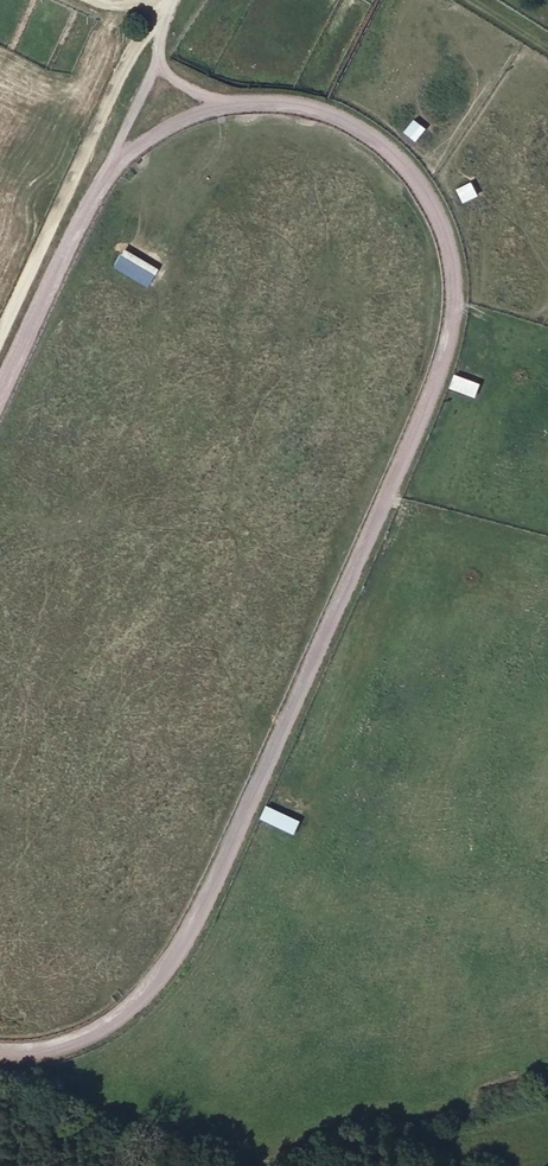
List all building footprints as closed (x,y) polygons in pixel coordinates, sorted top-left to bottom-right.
[(414,120),(404,134),(417,143),(426,130),(414,120)] [(455,186),(462,201),(477,194),(471,179),(455,186)] [(145,283),(156,265),(121,244),(110,262),(145,283)] [(453,371),(448,386),(474,395),(479,380),(453,371)] [(265,802),(259,817),(293,832),(299,818),(265,802)]
